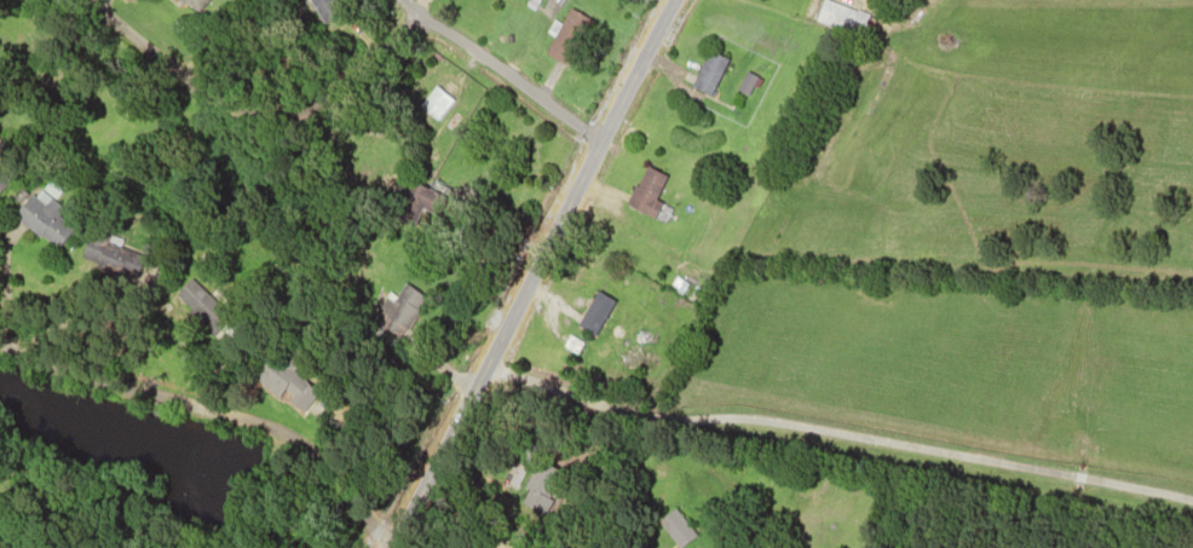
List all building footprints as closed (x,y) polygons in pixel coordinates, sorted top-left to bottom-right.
[(195,15),(176,0),(207,0),(195,15)] [(316,18),(305,0),(333,0),(336,6),(316,18)] [(817,21),(824,0),(828,0),(865,12),(858,34),(817,21)] [(567,7),(588,19),(565,59),(544,48),(567,7)] [(708,51),(726,59),(709,93),(691,83),(708,51)] [(743,71),(755,79),(744,98),(732,92),(743,71)] [(432,85),(449,98),(432,120),(415,106),(432,85)] [(12,179),(0,191),(0,167),(12,179)] [(646,167),(663,177),(644,214),(626,204),(646,167)] [(407,179),(443,197),(434,214),(398,196),(407,179)] [(40,191),(77,225),(58,246),(21,212),(40,191)] [(390,215),(397,200),(416,208),(409,224),(390,215)] [(110,232),(150,248),(142,272),(100,256),(110,232)] [(192,278),(229,310),(213,328),(177,296),(192,278)] [(399,284),(419,296),(386,345),(367,331),(399,284)] [(594,292),(612,304),(593,331),(576,321),(594,292)] [(271,352),(309,383),(289,406),(252,376),(271,352)] [(536,463),(561,474),(543,513),(518,502),(536,463)] [(692,536),(671,508),(655,521),(675,547),(676,547),(692,536)]
